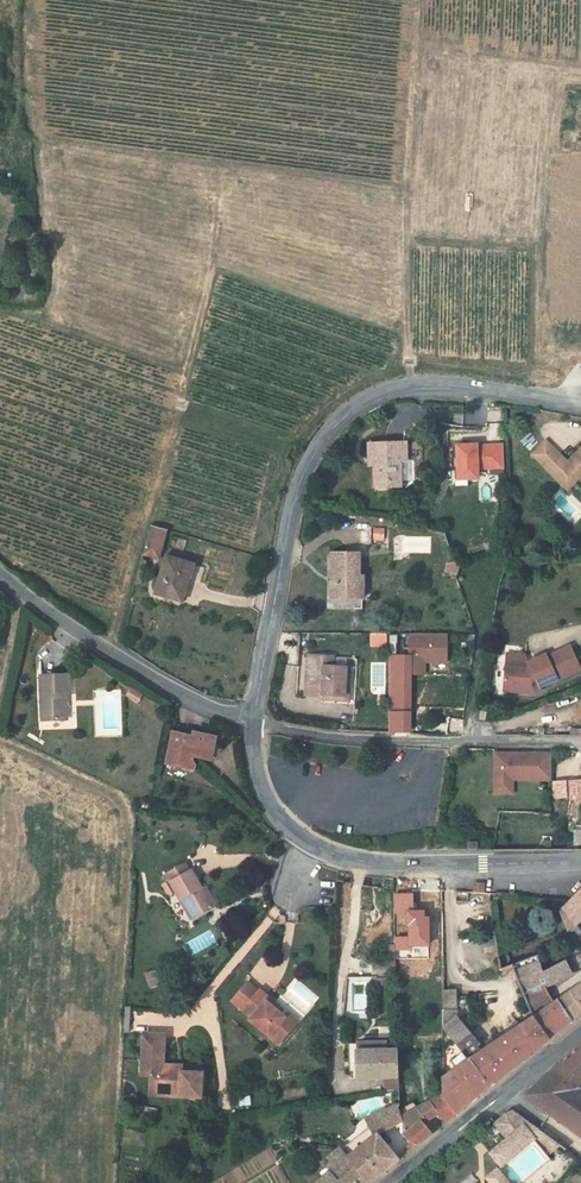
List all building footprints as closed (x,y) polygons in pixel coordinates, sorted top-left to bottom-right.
[(520,453),(555,490),(567,479),(580,493),(580,445),(578,442),(556,463),(535,440),(520,453)] [(451,442),(453,481),(476,480),(475,441),(451,442)] [(480,455),(476,455),(477,471),(505,470),(504,442),(480,443),(480,455)] [(373,486),(398,486),(398,461),(404,461),(404,443),(368,443),(368,457),(373,457),(373,486)] [(565,516),(578,503),(561,488),(549,502),(565,516)] [(143,521),(135,549),(151,555),(159,526),(143,521)] [(371,527),(371,541),(383,541),(384,527),(371,527)] [(325,601),(357,603),(358,580),(351,579),(352,557),(327,555),(325,601)] [(148,589),(173,597),(180,576),(183,577),(187,565),(159,556),(148,589)] [(446,562),(443,572),(456,575),(459,566),(446,562)] [(368,648),(386,647),(385,633),(368,634),(368,648)] [(406,633),(406,675),(425,675),(425,663),(446,663),(446,634),(406,633)] [(456,647),(463,648),(464,640),(457,639),(456,647)] [(498,668),(495,691),(525,694),(533,691),(532,688),(549,681),(539,656),(520,664),(523,669),(520,670),(498,668)] [(342,671),(329,670),(325,670),(326,659),(300,657),(298,687),(309,689),(313,684),(316,687),(315,697),(339,700),(342,671)] [(30,715),(52,715),(53,691),(59,691),(59,670),(30,669),(30,715)] [(314,703),(344,705),(346,672),(342,671),(339,700),(315,697),(314,703)] [(298,687),(297,696),(315,697),(316,687),(313,684),(309,689),(298,687)] [(121,686),(117,692),(127,699),(131,692),(121,686)] [(568,700),(572,727),(580,724),(580,696),(568,700)] [(470,717),(476,718),(478,709),(472,708),(470,717)] [(572,727),(574,737),(580,737),(580,724),(572,727)] [(197,745),(199,737),(184,733),(182,741),(175,740),(176,736),(163,733),(157,758),(167,761),(166,767),(183,771),(185,763),(182,760),(183,757),(198,760),(201,746),(197,745)] [(197,745),(201,746),(198,760),(202,761),(208,739),(199,737),(197,745)] [(167,761),(157,758),(155,764),(166,767),(167,761)] [(538,758),(482,758),(482,792),(499,792),(499,784),(538,784),(538,758)] [(551,798),(566,798),(566,780),(551,780),(551,798)] [(570,835),(569,855),(580,855),(580,835),(570,835)] [(154,876),(179,922),(199,911),(188,889),(179,872),(177,873),(174,866),(154,876)] [(191,887),(188,889),(199,911),(203,909),(191,887)] [(465,889),(465,897),(475,898),(476,890),(465,889)] [(558,950),(571,943),(564,927),(575,917),(579,913),(580,916),(580,891),(579,889),(563,902),(557,912),(563,924),(553,925),(558,950)] [(209,936),(213,944),(219,941),(216,933),(209,936)] [(379,992),(379,971),(380,954),(369,954),(368,971),(357,971),(357,983),(358,983),(358,985),(372,985),(372,992),(379,992)] [(528,1047),(548,1031),(536,1012),(527,993),(553,981),(547,968),(526,977),(519,961),(497,971),(513,1027),(528,1047)] [(580,1005),(580,976),(568,987),(580,1005)] [(440,988),(430,987),(430,996),(439,996),(440,988)] [(548,1031),(580,1005),(568,987),(536,1012),(548,1031)] [(261,1032),(270,1039),(281,1026),(272,1019),(269,1023),(260,1015),(251,1007),(254,1003),(244,994),(242,997),(231,988),(216,1006),(237,1024),(235,1026),(253,1042),(261,1032)] [(451,1066),(471,1094),(528,1047),(513,1027),(498,1038),(463,1056),(442,1018),(442,996),(439,996),(430,996),(429,1024),(446,1056),(450,1065),(451,1066)] [(251,1007),(260,1015),(264,1011),(254,1003),(251,1007)] [(527,1097),(580,1138),(580,1027),(527,1097)] [(270,1039),(261,1032),(253,1042),(262,1049),(270,1039)] [(161,1082),(152,1082),(153,1076),(141,1075),(142,1070),(143,1043),(121,1042),(120,1070),(125,1070),(124,1081),(130,1081),(129,1100),(180,1103),(181,1079),(161,1078),(161,1082)] [(376,1082),(377,1056),(367,1056),(367,1048),(331,1046),(330,1072),(337,1072),(337,1079),(376,1082)] [(437,1120),(471,1094),(451,1066),(450,1065),(446,1056),(433,1067),(439,1075),(428,1084),(427,1108),(437,1120)] [(161,1071),(153,1071),(142,1070),(141,1075),(153,1076),(152,1082),(161,1082),(161,1078),(161,1071)] [(419,1119),(427,1129),(437,1120),(427,1108),(428,1084),(381,1122),(384,1125),(401,1149),(418,1136),(411,1125),(419,1119)] [(375,1108),(357,1118),(341,1127),(345,1133),(316,1156),(323,1164),(338,1182),(358,1182),(382,1165),(373,1157),(375,1154),(359,1139),(384,1125),(381,1122),(375,1113),(375,1108)] [(487,1120),(466,1137),(470,1142),(472,1140),(475,1143),(476,1142),(482,1149),(501,1130),(487,1120)] [(475,1144),(481,1152),(468,1162),(478,1175),(468,1182),(512,1182),(529,1170),(525,1166),(537,1157),(501,1130),(482,1149),(476,1142),(475,1143),(475,1144)] [(323,1164),(316,1156),(315,1155),(304,1163),(311,1173),(300,1182),(338,1182),(323,1164)]
